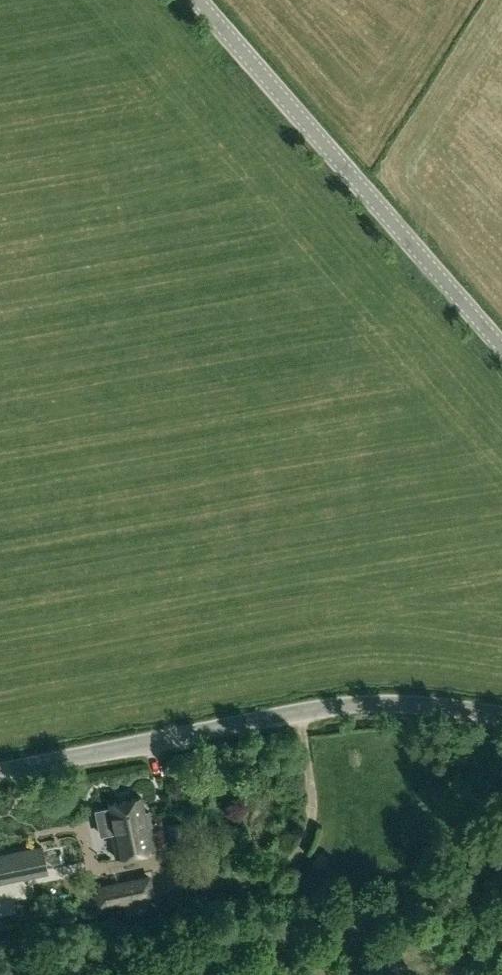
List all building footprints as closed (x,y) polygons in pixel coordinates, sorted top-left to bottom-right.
[(141,797),(107,804),(112,830),(109,830),(115,857),(155,849),(150,825),(152,825),(149,809),(143,810),(141,797)] [(166,825),(170,845),(185,842),(182,822),(166,825)] [(48,871),(43,848),(0,857),(5,880),(48,871)] [(92,887),(96,907),(153,895),(149,874),(92,887)]
